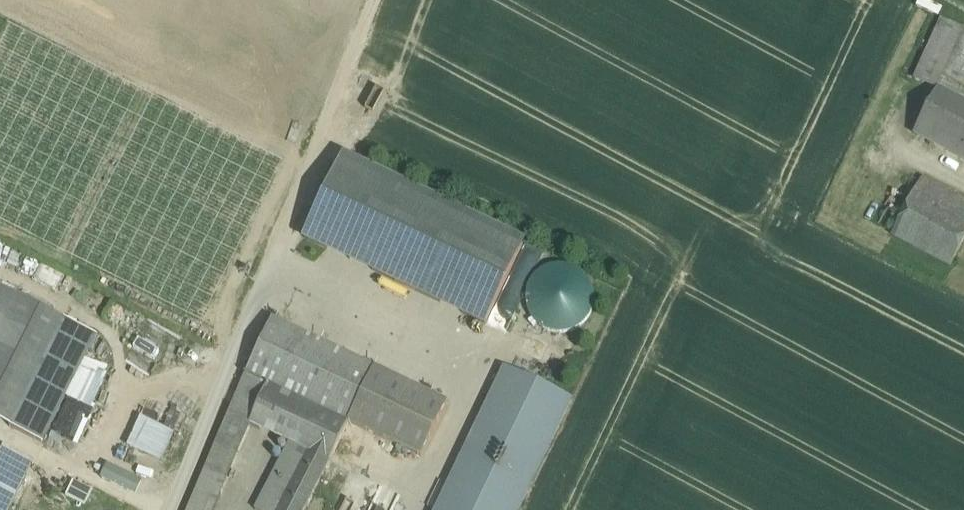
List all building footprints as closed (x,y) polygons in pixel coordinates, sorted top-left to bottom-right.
[(942,21),(921,66),(943,76),(963,31),(942,21)] [(943,76),(963,86),(963,31),(943,76)] [(940,76),(936,86),(958,95),(962,85),(940,76)] [(937,91),(914,134),(963,160),(963,105),(937,91)] [(524,245),(343,159),(305,238),(486,324),(524,245)] [(944,192),(922,180),(914,196),(936,208),(944,192)] [(944,192),(936,208),(963,222),(963,201),(956,197),(956,198),(944,192)] [(914,196),(892,236),(951,267),(963,242),(963,222),(936,208),(914,196)] [(592,312),(594,300),(591,287),(584,276),(573,268),(560,266),(547,269),(536,276),(529,287),(526,300),(529,313),(537,324),(548,331),(561,334),(574,331),(584,324),(592,312)] [(0,288),(0,422),(42,443),(96,336),(1,288),(0,288)] [(376,369),(272,320),(246,376),(267,386),(322,412),(349,425),(350,423),(376,369)] [(376,369),(350,423),(422,458),(448,404),(376,369)] [(437,509),(519,509),(571,401),(505,369),(437,509)] [(246,376),(205,472),(227,481),(251,425),(250,425),(267,386),(246,376)] [(322,412),(267,386),(250,425),(251,425),(289,443),(303,450),(322,412)] [(322,412),(303,450),(330,462),(349,425),(322,412)] [(330,462),(303,450),(289,443),(255,509),(305,509),(330,462)] [(0,465),(0,509),(9,509),(33,461),(8,449),(0,465)] [(44,489),(68,496),(74,477),(50,471),(44,489)] [(189,509),(215,509),(227,481),(205,472),(189,509)] [(361,494),(356,507),(362,509),(361,509),(390,509),(396,493),(378,487),(374,498),(361,494)]
